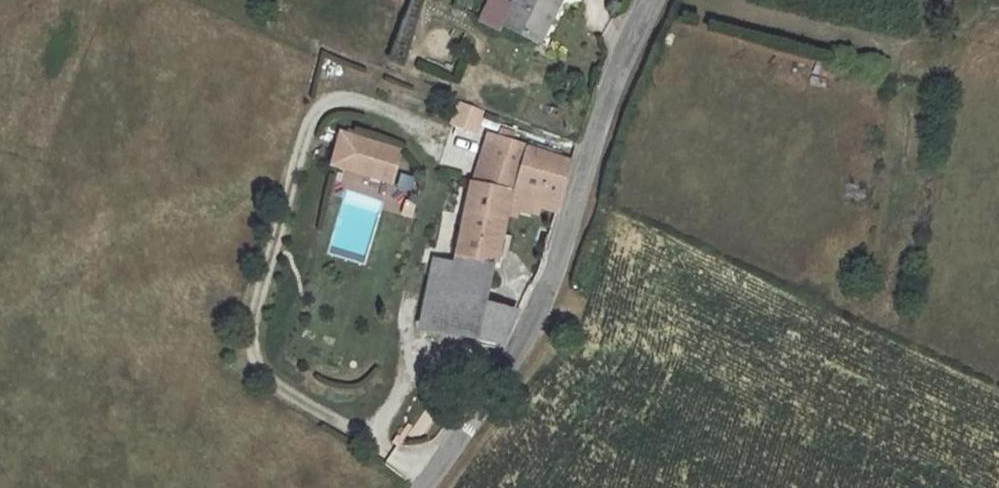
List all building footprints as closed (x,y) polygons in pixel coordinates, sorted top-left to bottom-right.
[(503,33),(540,50),(564,0),(518,0),(511,13),(503,33)] [(503,33),(511,13),(492,3),(480,29),(499,39),(503,33)] [(459,102),(450,124),(477,135),(486,113),(459,102)] [(339,131),(328,169),(392,186),(403,148),(339,131)] [(517,156),(515,168),(509,204),(555,211),(570,164),(517,156)] [(460,159),(453,195),(501,203),(509,204),(515,168),(460,159)] [(365,266),(384,201),(345,190),(326,255),(365,266)] [(501,203),(453,195),(437,287),(415,284),(406,335),(500,349),(513,325),(516,317),(480,312),(501,203)] [(500,349),(406,335),(403,353),(491,366),(500,349)]
